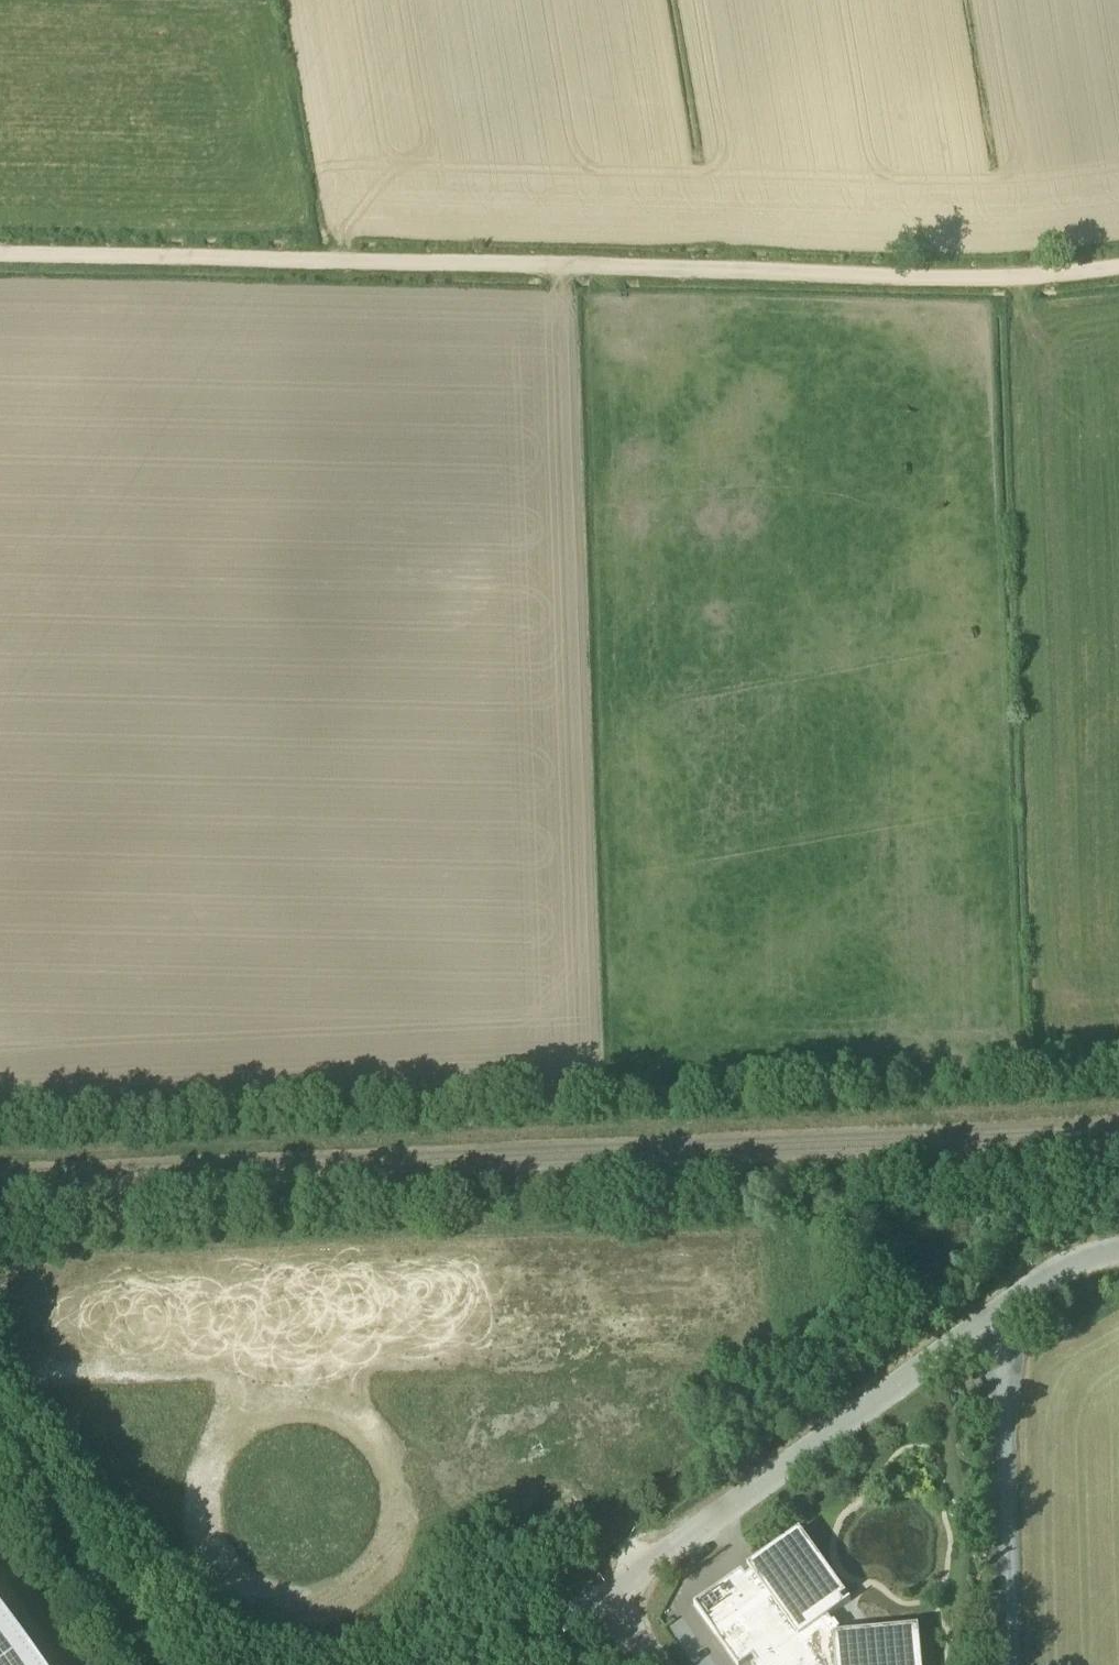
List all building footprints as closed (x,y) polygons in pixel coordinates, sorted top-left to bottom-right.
[(1071,1329),(1062,1316),(1052,1323),(1061,1336),(1071,1329)] [(906,1627),(840,1634),(838,1630),(840,1629),(834,1621),(832,1623),(828,1617),(851,1601),(850,1600),(844,1604),(841,1599),(846,1595),(800,1529),(748,1567),(752,1572),(746,1577),(742,1571),(694,1605),(737,1664),(741,1664),(753,1657),(757,1662),(753,1664),(910,1664),(906,1627)] [(0,1624),(0,1664),(30,1664),(0,1624)]
